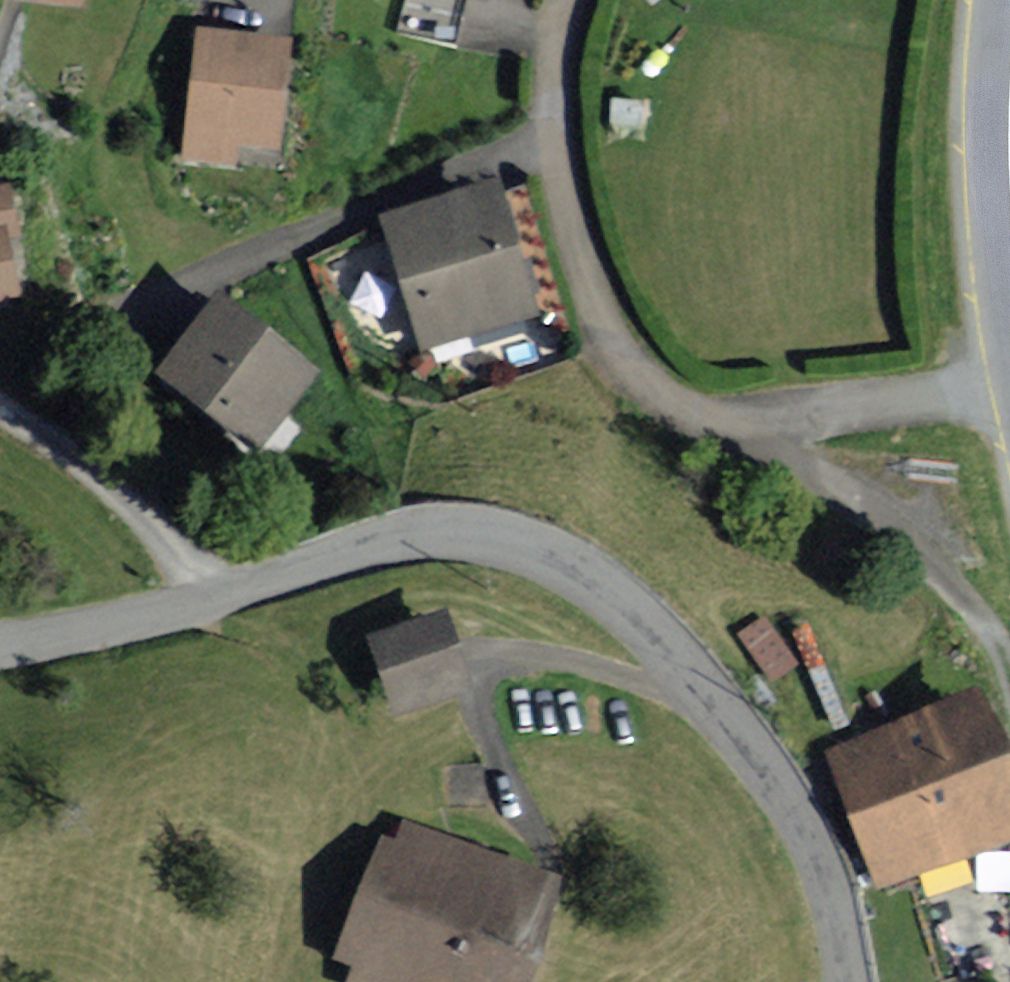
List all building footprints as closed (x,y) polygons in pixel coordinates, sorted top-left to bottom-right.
[(285,50),(203,40),(188,159),(230,164),(232,146),(273,151),(285,50)] [(8,192),(0,194),(0,301),(16,298),(6,245),(18,243),(8,192)] [(530,318),(494,200),(391,231),(428,350),(530,318)] [(306,383),(217,313),(161,383),(251,453),(306,383)] [(465,696),(443,625),(379,645),(401,716),(465,696)] [(840,757),(882,885),(1009,843),(1009,805),(979,711),(840,757)] [(407,834),(401,850),(385,844),(343,962),(362,969),(357,981),(519,981),(554,886),(407,834)]
